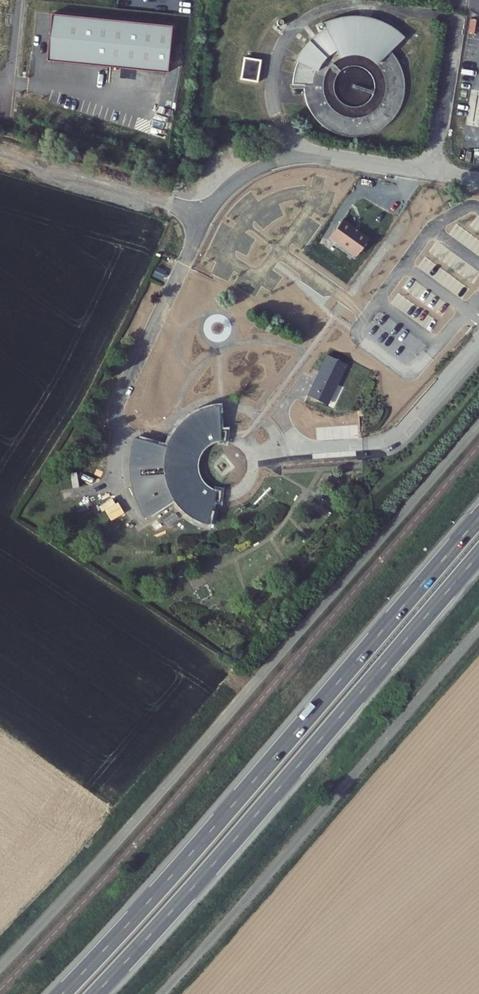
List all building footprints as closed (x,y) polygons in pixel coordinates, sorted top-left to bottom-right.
[(172,26),(51,14),(46,61),(167,73),(172,26)] [(257,57),(241,54),(238,75),(254,78),(257,57)] [(364,244),(351,233),(351,231),(340,222),(326,239),(352,260),(364,244)] [(329,416),(352,374),(330,362),(307,405),(329,416)] [(170,444),(144,438),(142,447),(140,459),(140,471),(142,483),(145,495),(150,507),(154,513),(178,497),(182,502),(191,511),(198,516),(205,519),(212,522),(217,499),(221,499),(223,490),(215,489),(208,484),(202,476),(200,466),(201,458),(206,450),(211,445),(219,442),(228,441),(229,430),(224,429),(224,403),(217,404),(209,406),(201,409),(194,413),(187,419),(182,424),(177,431),(173,439),(170,444)] [(140,504),(148,517),(154,513),(150,507),(145,495),(142,483),(140,471),(140,459),(142,447),(144,438),(137,436),(134,445),(132,458),(132,472),(133,478),(136,491),(140,504)]
